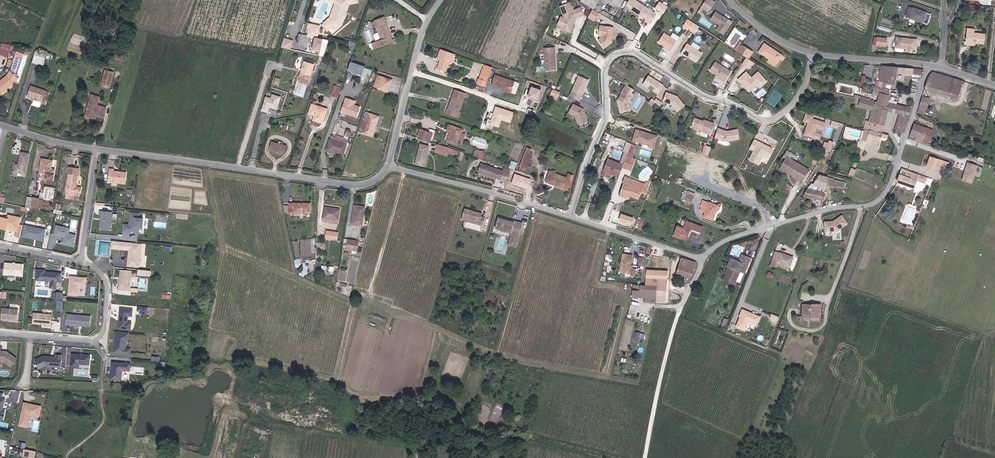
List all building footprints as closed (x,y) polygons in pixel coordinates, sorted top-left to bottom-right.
[(336,0),(334,0),(335,4),(331,18),(324,24),(326,26),(332,20),(334,15),(335,14),(337,11),(336,10),(337,5),(336,0)] [(337,5),(336,10),(337,11),(335,14),(334,15),(332,20),(326,26),(328,29),(331,27),(335,31),(342,26),(342,22),(344,19),(344,17),(342,16),(343,14),(345,14),(346,13),(349,5),(358,3),(357,0),(336,0),(337,5)] [(580,2),(594,10),(599,0),(581,0),(580,2)] [(706,17),(717,1),(716,0),(705,0),(698,12),(706,17)] [(637,1),(632,10),(640,15),(646,19),(645,20),(649,23),(655,13),(637,1)] [(668,7),(660,1),(656,8),(664,13),(668,7)] [(561,28),(570,32),(577,18),(576,18),(584,15),(581,8),(574,11),(570,3),(561,6),(565,18),(565,19),(562,17),(558,25),(562,26),(561,28)] [(913,8),(909,7),(905,17),(909,18),(927,25),(931,14),(913,8)] [(593,10),(589,17),(595,20),(599,13),(593,10)] [(720,25),(717,30),(724,35),(732,22),(725,17),(724,18),(716,12),(711,19),(718,24),(719,22),(721,23),(720,25)] [(375,42),(372,43),(373,47),(374,49),(392,43),(390,37),(391,36),(384,17),(374,20),(374,21),(376,27),(378,33),(381,40),(375,42)] [(694,23),(690,30),(695,33),(699,27),(694,23)] [(604,47),(612,41),(614,26),(604,25),(603,36),(598,39),(604,47)] [(318,29),(310,28),(308,36),(315,37),(316,37),(318,29)] [(967,29),(965,42),(976,43),(984,44),(985,34),(974,33),(975,30),(967,29)] [(372,41),(372,31),(364,31),(364,40),(372,41)] [(677,41),(664,33),(658,42),(671,50),(677,41)] [(309,40),(309,42),(313,44),(315,37),(308,36),(302,34),(301,38),(309,40)] [(284,36),(282,46),(292,49),(294,39),(284,36)] [(317,54),(324,56),(329,39),(317,36),(313,49),(318,51),(317,54)] [(876,45),(886,46),(886,38),(877,37),(876,45)] [(309,40),(301,38),(299,45),(307,48),(309,42),(309,40)] [(895,47),(915,50),(917,40),(896,38),(895,47)] [(734,50),(737,51),(741,45),(743,42),(740,40),(734,50)] [(759,52),(769,59),(776,64),(777,64),(782,55),(764,43),(759,52)] [(13,46),(3,44),(0,52),(0,53),(10,56),(13,46)] [(702,53),(687,44),(681,54),(685,56),(685,55),(696,62),(702,53)] [(747,58),(749,59),(753,52),(741,45),(737,51),(747,58)] [(554,47),(544,48),(545,70),(556,70),(554,47)] [(12,72),(7,76),(14,84),(19,86),(30,50),(27,49),(17,78),(12,72)] [(455,54),(440,49),(437,59),(441,61),(441,63),(440,62),(437,69),(446,72),(449,63),(451,63),(455,54)] [(35,51),(32,62),(43,65),(46,54),(35,51)] [(749,59),(747,58),(743,64),(750,68),(753,62),(749,59)] [(315,63),(309,61),(308,63),(303,61),(302,66),(305,67),(303,71),(302,71),(300,76),(310,79),(315,63)] [(362,76),(366,78),(368,73),(371,74),(373,68),(352,61),(349,70),(363,74),(362,76)] [(732,72),(715,62),(710,70),(717,75),(722,78),(721,80),(725,82),(732,72)] [(487,82),(492,67),(484,65),(479,79),(487,82)] [(912,74),(913,68),(882,66),(880,79),(877,78),(876,84),(879,85),(880,82),(883,83),(894,85),(897,73),(912,74)] [(110,86),(114,73),(105,70),(102,84),(110,86)] [(752,78),(747,72),(739,79),(749,91),(757,84),(760,87),(767,81),(758,72),(752,78)] [(958,99),(963,81),(932,72),(928,76),(924,90),(952,97),(958,99)] [(491,85),(505,89),(504,91),(511,93),(515,82),(495,75),(491,85)] [(581,95),(588,80),(579,75),(571,90),(581,95)] [(14,84),(7,76),(0,82),(0,95),(14,84)] [(379,86),(378,88),(388,91),(391,81),(378,76),(375,84),(379,86)] [(663,85),(648,76),(643,84),(658,94),(663,85)] [(331,95),(337,97),(341,86),(334,84),(331,95)] [(540,100),(544,89),(534,85),(529,96),(540,100)] [(633,89),(627,85),(622,93),(618,101),(621,113),(630,111),(629,103),(631,99),(629,97),(631,93),(633,89)] [(35,98),(42,101),(47,102),(50,92),(31,86),(28,96),(35,98)] [(774,106),(783,94),(775,88),(766,100),(774,106)] [(559,92),(552,89),(550,95),(557,97),(559,92)] [(465,93),(454,90),(446,114),(459,118),(460,113),(459,113),(465,93)] [(677,96),(666,92),(663,101),(672,104),(677,112),(685,106),(677,96)] [(269,112),(270,107),(278,109),(282,96),(273,93),(271,97),(266,95),(261,110),(269,112)] [(874,102),(874,103),(873,106),(888,110),(888,112),(892,113),(893,109),(896,109),(895,114),(900,115),(901,115),(903,107),(888,103),(890,96),(888,96),(882,94),(880,94),(878,103),(874,102)] [(85,116),(92,118),(93,115),(96,116),(103,118),(106,108),(97,106),(99,98),(91,95),(88,107),(89,108),(88,112),(87,112),(85,116)] [(917,113),(924,115),(925,109),(926,109),(929,99),(922,96),(917,113)] [(345,97),(341,112),(357,117),(360,107),(353,105),(355,101),(345,97)] [(873,106),(874,103),(869,102),(860,100),(859,107),(872,110),(869,122),(884,125),(888,112),(888,110),(873,106)] [(572,103),(569,112),(576,115),(578,124),(587,121),(583,108),(572,103)] [(309,114),(314,116),(313,120),(322,124),(327,109),(312,104),(309,114)] [(901,115),(900,115),(896,130),(904,133),(909,117),(912,108),(903,107),(901,115)] [(808,122),(805,134),(822,139),(827,121),(814,118),(815,113),(807,111),(804,121),(808,122)] [(360,132),(363,133),(370,114),(366,113),(360,132)] [(370,114),(363,133),(372,136),(379,117),(370,114)] [(695,118),(691,127),(711,134),(715,124),(707,121),(707,122),(704,121),(695,118)] [(869,131),(882,134),(884,127),(871,124),(871,125),(869,130),(869,131)] [(922,140),(926,128),(914,124),(910,135),(916,138),(922,140)] [(447,131),(450,132),(447,141),(456,144),(461,130),(449,125),(447,131)] [(655,148),(659,135),(637,128),(632,140),(655,148)] [(727,132),(718,128),(715,137),(726,142),(739,139),(737,130),(727,132)] [(932,131),(926,128),(922,140),(916,138),(915,140),(927,144),(932,131)] [(419,130),(416,137),(428,141),(431,134),(419,130)] [(331,139),(346,145),(347,142),(332,137),(331,139)] [(326,151),(334,154),(335,152),(336,152),(343,155),(347,145),(346,145),(331,139),(330,139),(326,151)] [(833,148),(835,141),(830,139),(829,142),(825,141),(824,146),(833,148)] [(773,149),(754,140),(750,148),(754,151),(749,160),(758,164),(763,155),(769,158),(773,149)] [(269,150),(284,154),(287,146),(272,141),(269,150)] [(415,164),(423,166),(428,146),(420,144),(415,164)] [(454,150),(437,144),(435,152),(446,156),(448,153),(452,154),(454,150)] [(708,156),(711,148),(705,146),(702,154),(708,156)] [(473,155),(482,158),(484,151),(476,148),(473,155)] [(528,167),(529,163),(533,154),(530,153),(532,150),(527,148),(520,166),(527,169),(528,167)] [(21,152),(18,165),(16,165),(15,172),(25,174),(29,154),(21,152)] [(619,164),(623,165),(624,161),(627,155),(627,153),(624,152),(619,164)] [(933,169),(936,159),(928,156),(925,166),(933,169)] [(42,159),(39,173),(46,174),(45,178),(53,180),(55,170),(51,170),(53,161),(42,159)] [(603,171),(618,177),(623,165),(619,164),(608,159),(603,171)] [(804,167),(790,159),(790,161),(786,159),(786,160),(781,167),(786,170),(788,170),(789,169),(791,170),(788,174),(802,182),(807,172),(803,169),(804,167)] [(973,183),(979,164),(968,161),(962,179),(973,183)] [(500,180),(503,171),(481,164),(478,172),(500,180)] [(64,194),(66,194),(75,195),(80,196),(81,187),(76,187),(79,169),(69,167),(64,194)] [(109,168),(108,179),(125,181),(126,172),(114,171),(114,169),(109,168)] [(504,168),(503,171),(500,180),(500,181),(505,183),(509,170),(504,168)] [(916,180),(918,175),(902,169),(897,182),(913,188),(916,180)] [(550,180),(553,173),(549,172),(546,182),(558,186),(559,183),(550,180)] [(559,183),(558,186),(563,188),(567,178),(553,173),(550,180),(559,183)] [(837,187),(838,186),(839,182),(834,180),(834,179),(820,175),(814,184),(811,183),(808,186),(803,196),(823,201),(826,185),(837,187)] [(624,183),(620,192),(628,196),(638,200),(642,190),(636,187),(638,182),(625,177),(622,182),(624,183)] [(691,203),(694,196),(688,194),(685,200),(691,203)] [(39,210),(39,208),(53,209),(54,207),(49,207),(49,202),(42,201),(42,200),(27,197),(25,208),(39,210)] [(703,200),(701,206),(702,207),(700,211),(705,213),(703,217),(713,220),(718,206),(703,200)] [(310,213),(310,204),(289,203),(289,212),(310,213)] [(354,205),(351,224),(362,226),(364,207),(354,205)] [(325,207),(323,218),(338,220),(339,209),(325,207)] [(463,219),(482,224),(485,216),(481,215),(482,212),(464,207),(461,219),(463,219)] [(110,231),(112,212),(100,211),(100,215),(101,215),(100,230),(110,231)] [(129,224),(123,224),(123,232),(130,232),(131,230),(133,230),(133,233),(138,233),(139,228),(142,228),(143,218),(140,218),(140,213),(130,212),(129,224)] [(623,212),(620,220),(633,224),(636,217),(623,212)] [(6,229),(6,227),(18,229),(20,218),(9,215),(8,219),(0,217),(0,228),(6,229)] [(514,221),(498,217),(495,227),(511,232),(508,242),(516,244),(522,222),(515,220),(514,221)] [(481,230),(482,224),(463,219),(462,225),(481,230)] [(703,227),(686,221),(685,225),(683,228),(677,226),(674,236),(686,241),(687,237),(690,229),(701,233),(703,227)] [(45,229),(23,225),(21,237),(43,241),(45,229)] [(70,228),(56,225),(54,235),(64,237),(62,244),(73,246),(76,235),(69,234),(70,228)] [(700,234),(701,233),(690,229),(687,237),(689,238),(692,231),(700,234)] [(325,238),(337,240),(338,232),(327,231),(325,238)] [(348,240),(347,249),(356,251),(358,242),(348,240)] [(110,249),(128,251),(126,267),(139,268),(139,267),(146,267),(147,256),(145,256),(146,244),(111,241),(109,264),(110,249)] [(777,263),(790,267),(793,257),(779,253),(779,254),(775,252),(770,265),(775,267),(776,265),(777,263)] [(623,264),(621,273),(630,275),(630,276),(634,277),(635,269),(632,268),(632,265),(631,265),(632,255),(623,254),(621,264),(623,264)] [(744,273),(750,258),(741,254),(738,262),(731,258),(727,265),(729,266),(723,280),(734,285),(740,271),(744,273)] [(676,273),(691,278),(695,263),(681,258),(676,273)] [(22,276),(23,264),(5,263),(4,274),(22,276)] [(334,274),(334,266),(322,265),(321,273),(334,274)] [(45,270),(37,269),(36,280),(51,281),(50,288),(56,289),(57,282),(60,282),(61,275),(53,274),(53,272),(45,272),(45,270)] [(131,271),(120,270),(118,290),(130,291),(131,271)] [(646,270),(645,285),(657,286),(656,303),(666,303),(668,272),(646,270)] [(86,278),(70,276),(68,295),(78,296),(78,287),(86,287),(86,278)] [(657,286),(645,285),(632,285),(631,297),(645,298),(644,302),(656,303),(657,286)] [(802,304),(802,315),(811,315),(811,317),(820,318),(821,304),(812,304),(812,305),(802,304)] [(148,307),(137,306),(137,311),(139,312),(139,314),(147,315),(148,307)] [(3,308),(2,319),(18,320),(19,310),(3,308)] [(132,309),(119,308),(118,329),(131,330),(131,321),(128,321),(128,316),(132,316),(132,309)] [(758,325),(762,315),(742,308),(736,326),(746,330),(749,322),(758,325)] [(52,315),(34,313),(33,323),(47,325),(47,326),(51,327),(52,315)] [(778,322),(780,316),(772,313),(770,319),(778,322)] [(91,316),(67,314),(66,324),(90,326),(91,316)] [(112,354),(130,355),(131,349),(126,349),(126,343),(128,343),(129,332),(114,331),(112,354)] [(635,340),(640,341),(641,338),(645,338),(645,332),(636,332),(635,340)] [(0,351),(0,361),(3,361),(11,367),(17,359),(7,352),(0,351)] [(70,363),(69,367),(79,368),(79,364),(89,365),(90,355),(71,353),(70,363)] [(43,356),(35,360),(39,369),(45,366),(60,367),(61,355),(56,355),(56,357),(43,356)] [(121,380),(122,371),(130,371),(130,363),(111,362),(110,380),(121,380)] [(41,406),(25,403),(20,426),(27,427),(30,415),(39,417),(41,406)] [(22,456),(29,457),(34,457),(35,453),(23,450),(22,456)]
